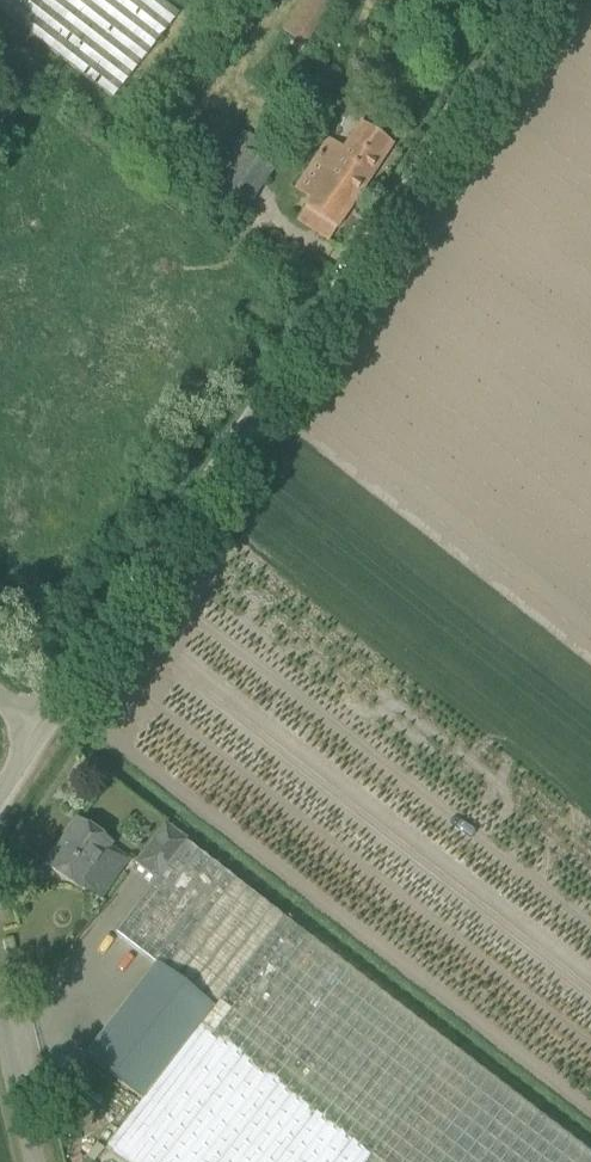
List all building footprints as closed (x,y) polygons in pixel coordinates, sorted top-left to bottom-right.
[(113,100),(179,14),(161,0),(0,0),(0,12),(113,100)] [(337,0),(302,0),(282,30),(291,36),(299,42),(306,46),(337,0)] [(311,197),(296,219),(328,241),(393,145),(359,123),(341,150),(326,140),(295,186),(311,197)] [(12,139),(0,131),(0,158),(12,139)] [(244,214),(281,157),(243,133),(206,190),(244,214)] [(77,821),(45,866),(79,889),(110,844),(77,821)] [(156,964),(214,1006),(142,1100),(107,1145),(130,1161),(590,1161),(590,1154),(186,844),(116,934),(156,964)] [(85,1056),(142,1100),(214,1006),(156,964),(85,1056)]
